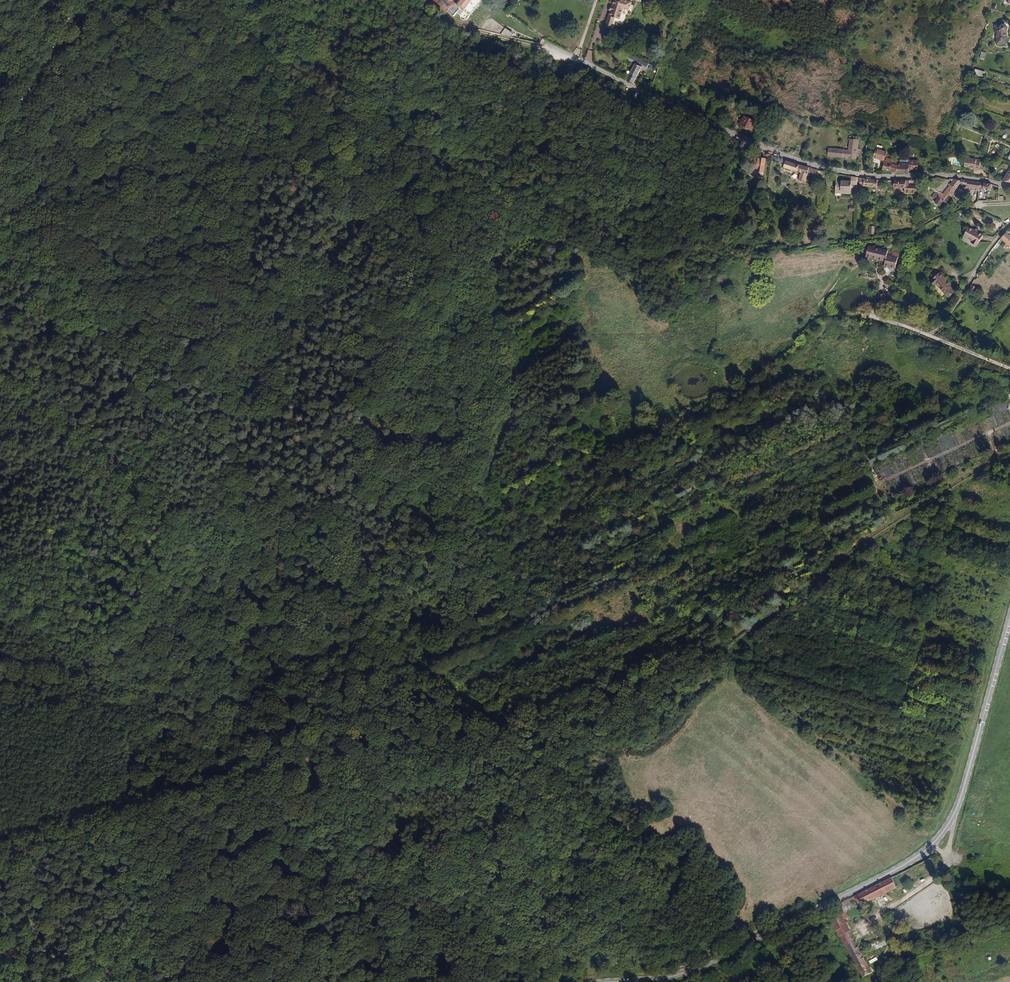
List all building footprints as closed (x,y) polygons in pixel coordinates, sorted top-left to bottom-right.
[(480,0),(442,0),(449,9),(452,6),(454,8),(455,7),(457,9),(456,12),(460,16),(462,16),(480,0)] [(622,8),(629,10),(631,2),(625,0),(612,0),(611,5),(612,5),(611,7),(611,9),(609,16),(608,15),(605,26),(611,28),(614,17),(619,19),(622,8)] [(505,37),(484,19),(474,31),(482,34),(493,37),(503,40),(505,37)] [(1007,32),(1009,32),(1009,30),(1009,22),(1008,20),(1007,20),(1005,19),(1003,20),(1002,21),(1000,23),(1000,24),(996,24),(996,31),(997,31),(996,42),(1007,43),(1007,32)] [(630,66),(633,60),(620,55),(618,61),(630,66)] [(629,84),(636,70),(638,71),(641,72),(643,67),(645,67),(646,65),(633,60),(630,66),(622,81),(629,84)] [(982,77),(984,72),(974,69),(973,74),(982,77)] [(748,132),(752,123),(742,118),(741,123),(738,122),(737,126),(748,132)] [(856,159),(856,153),(861,153),(861,149),(857,149),(858,139),(850,139),(849,150),(829,148),(828,156),(856,159)] [(882,160),(884,151),(879,150),(881,146),(875,144),(872,158),(882,160)] [(977,169),(978,159),(972,159),(972,160),(966,159),(966,157),(963,157),(962,166),(967,167),(967,168),(977,169)] [(760,172),(762,159),(756,158),(756,159),(750,159),(749,171),(754,172),(754,174),(756,175),(757,175),(758,175),(760,172)] [(914,170),(917,160),(898,160),(896,166),(895,172),(905,173),(906,168),(914,170)] [(804,174),(806,168),(800,166),(783,161),(781,168),(804,175),(804,174)] [(1008,169),(1001,181),(1009,182),(1009,170),(1008,169)] [(848,193),(849,184),(855,185),(854,177),(849,177),(849,181),(839,181),(839,192),(840,192),(848,193)] [(875,191),(876,180),(857,177),(857,183),(861,183),(861,186),(871,188),(871,191),(875,191)] [(916,183),(917,179),(903,180),(903,187),(903,192),(915,194),(916,183)] [(944,204),(957,184),(964,188),(967,189),(976,191),(977,189),(978,182),(959,179),(958,180),(955,179),(953,179),(951,180),(942,194),(937,192),(934,197),(938,200),(935,204),(939,206),(941,202),(944,204)] [(989,191),(990,184),(978,182),(977,189),(989,191)] [(977,244),(983,234),(968,226),(964,235),(973,240),(972,242),(977,244)] [(1004,233),(1000,238),(1009,247),(1009,237),(1004,233)] [(878,259),(878,247),(865,246),(864,258),(878,259)] [(895,264),(896,252),(885,252),(885,247),(878,247),(878,259),(884,259),(884,263),(895,264)] [(951,286),(940,273),(930,282),(934,287),(937,285),(949,298),(955,292),(950,287),(951,286)] [(977,290),(972,286),(969,291),(975,296),(977,290)] [(845,913),(899,886),(894,877),(841,904),(845,913)] [(874,950),(886,944),(884,939),(872,944),(874,950)]
